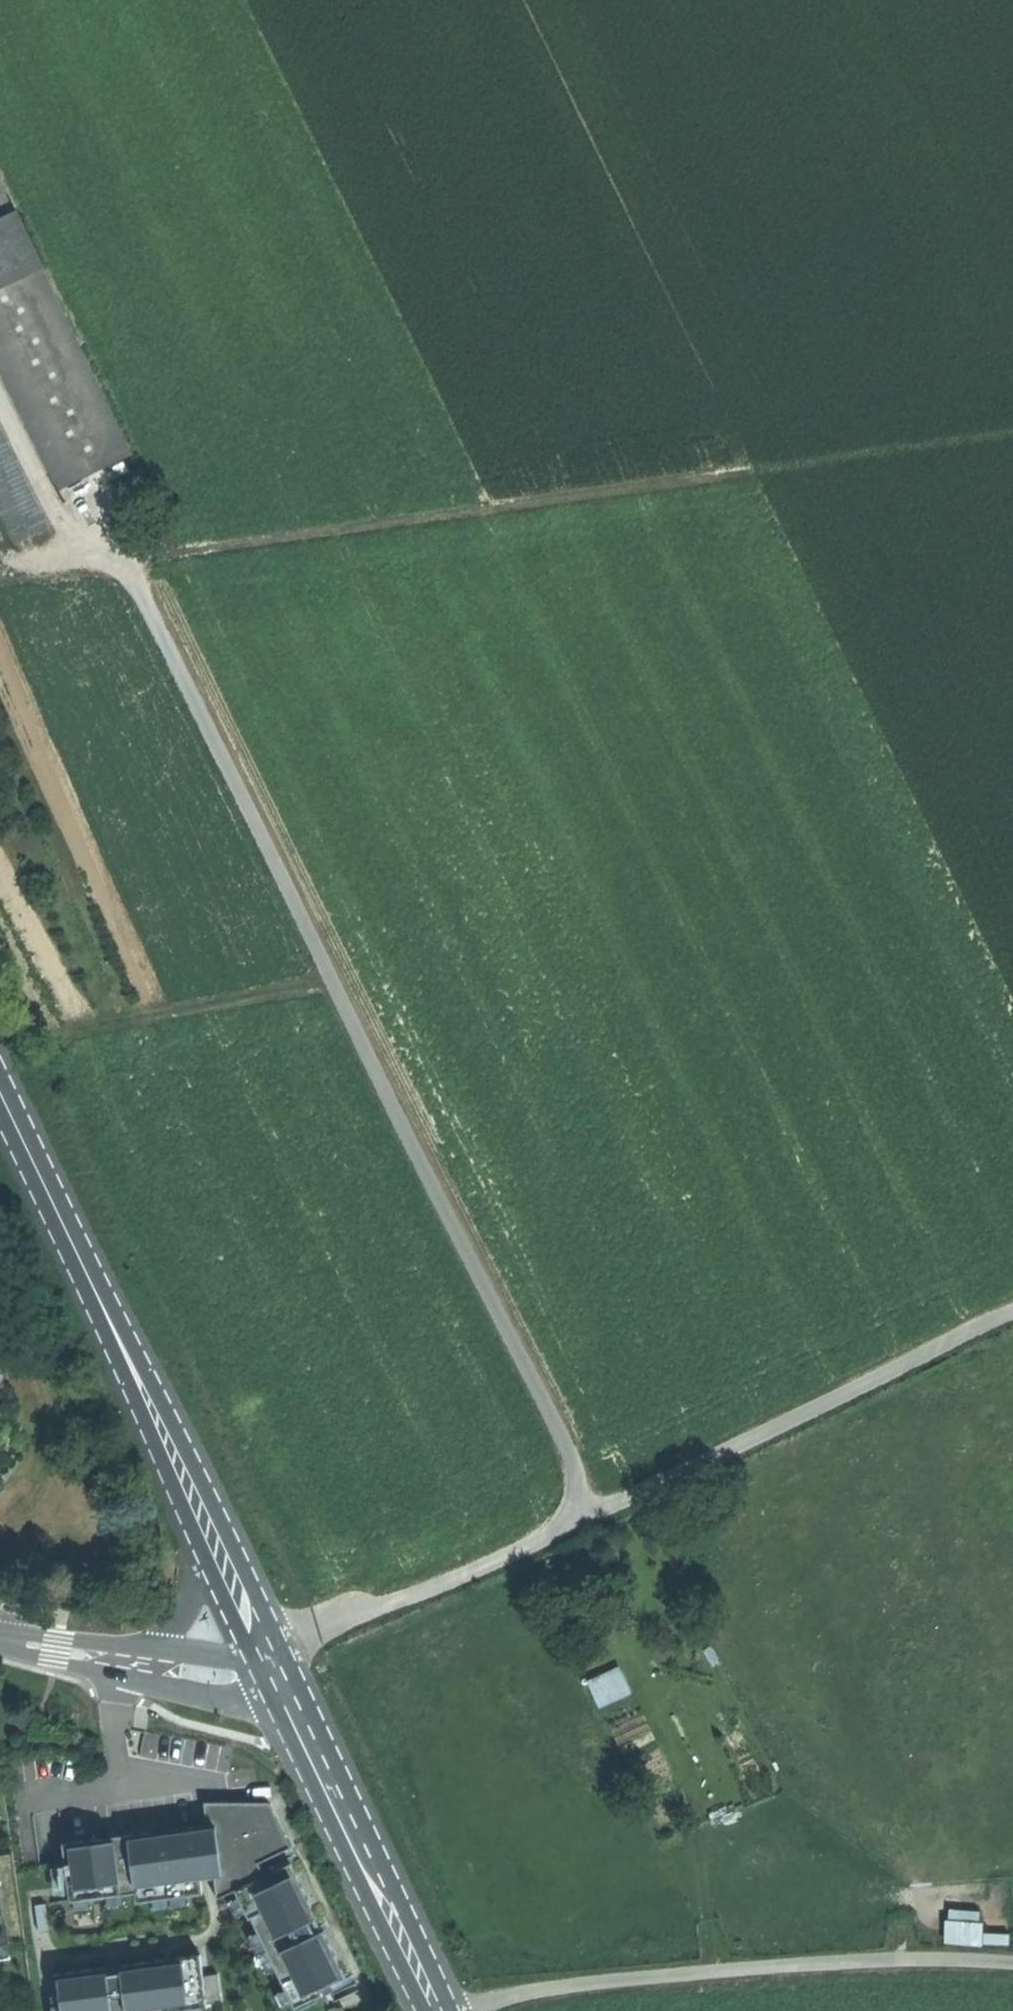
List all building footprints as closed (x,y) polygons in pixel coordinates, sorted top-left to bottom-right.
[(9,211),(0,195),(0,216),(9,211)] [(9,211),(0,216),(0,286),(42,267),(9,211)] [(54,488),(129,453),(42,267),(0,286),(0,372),(54,488)] [(18,547),(24,544),(48,531),(0,440),(0,513),(18,547)] [(621,1665),(588,1678),(598,1705),(632,1692),(621,1665)] [(203,1804),(206,1820),(206,1814),(219,1812),(218,1812),(269,1805),(269,1804),(203,1804)] [(206,1820),(207,1830),(214,1878),(217,1901),(235,1892),(265,1878),(259,1865),(291,1849),(269,1805),(218,1812),(219,1812),(206,1814),(206,1820)] [(200,1880),(214,1878),(207,1830),(162,1837),(148,1839),(147,1834),(61,1846),(64,1868),(70,1867),(71,1874),(65,1875),(69,1904),(71,1904),(123,1897),(135,1896),(136,1905),(151,1903),(188,1898),(202,1896),(200,1880)] [(318,1921),(291,1865),(265,1878),(235,1892),(249,1921),(252,1920),(296,2010),(323,1997),(321,1992),(347,1980),(324,1933),(302,1943),(303,1944),(298,1946),(291,1933),(296,1930),(297,1931),(318,1921)] [(124,1906),(123,1897),(71,1904),(72,1913),(124,1906)] [(189,1907),(188,1898),(151,1903),(152,1912),(189,1907)] [(45,1906),(34,1907),(38,1935),(49,1933),(45,1906)] [(946,1907),(945,1942),(982,1943),(983,1908),(946,1907)] [(53,1978),(57,2009),(51,2009),(51,2010),(203,2010),(208,2010),(208,2007),(223,2005),(219,1977),(204,1979),(200,1957),(178,1961),(182,1989),(168,1991),(164,1963),(119,1969),(124,1997),(109,1999),(106,1970),(53,1978)]
